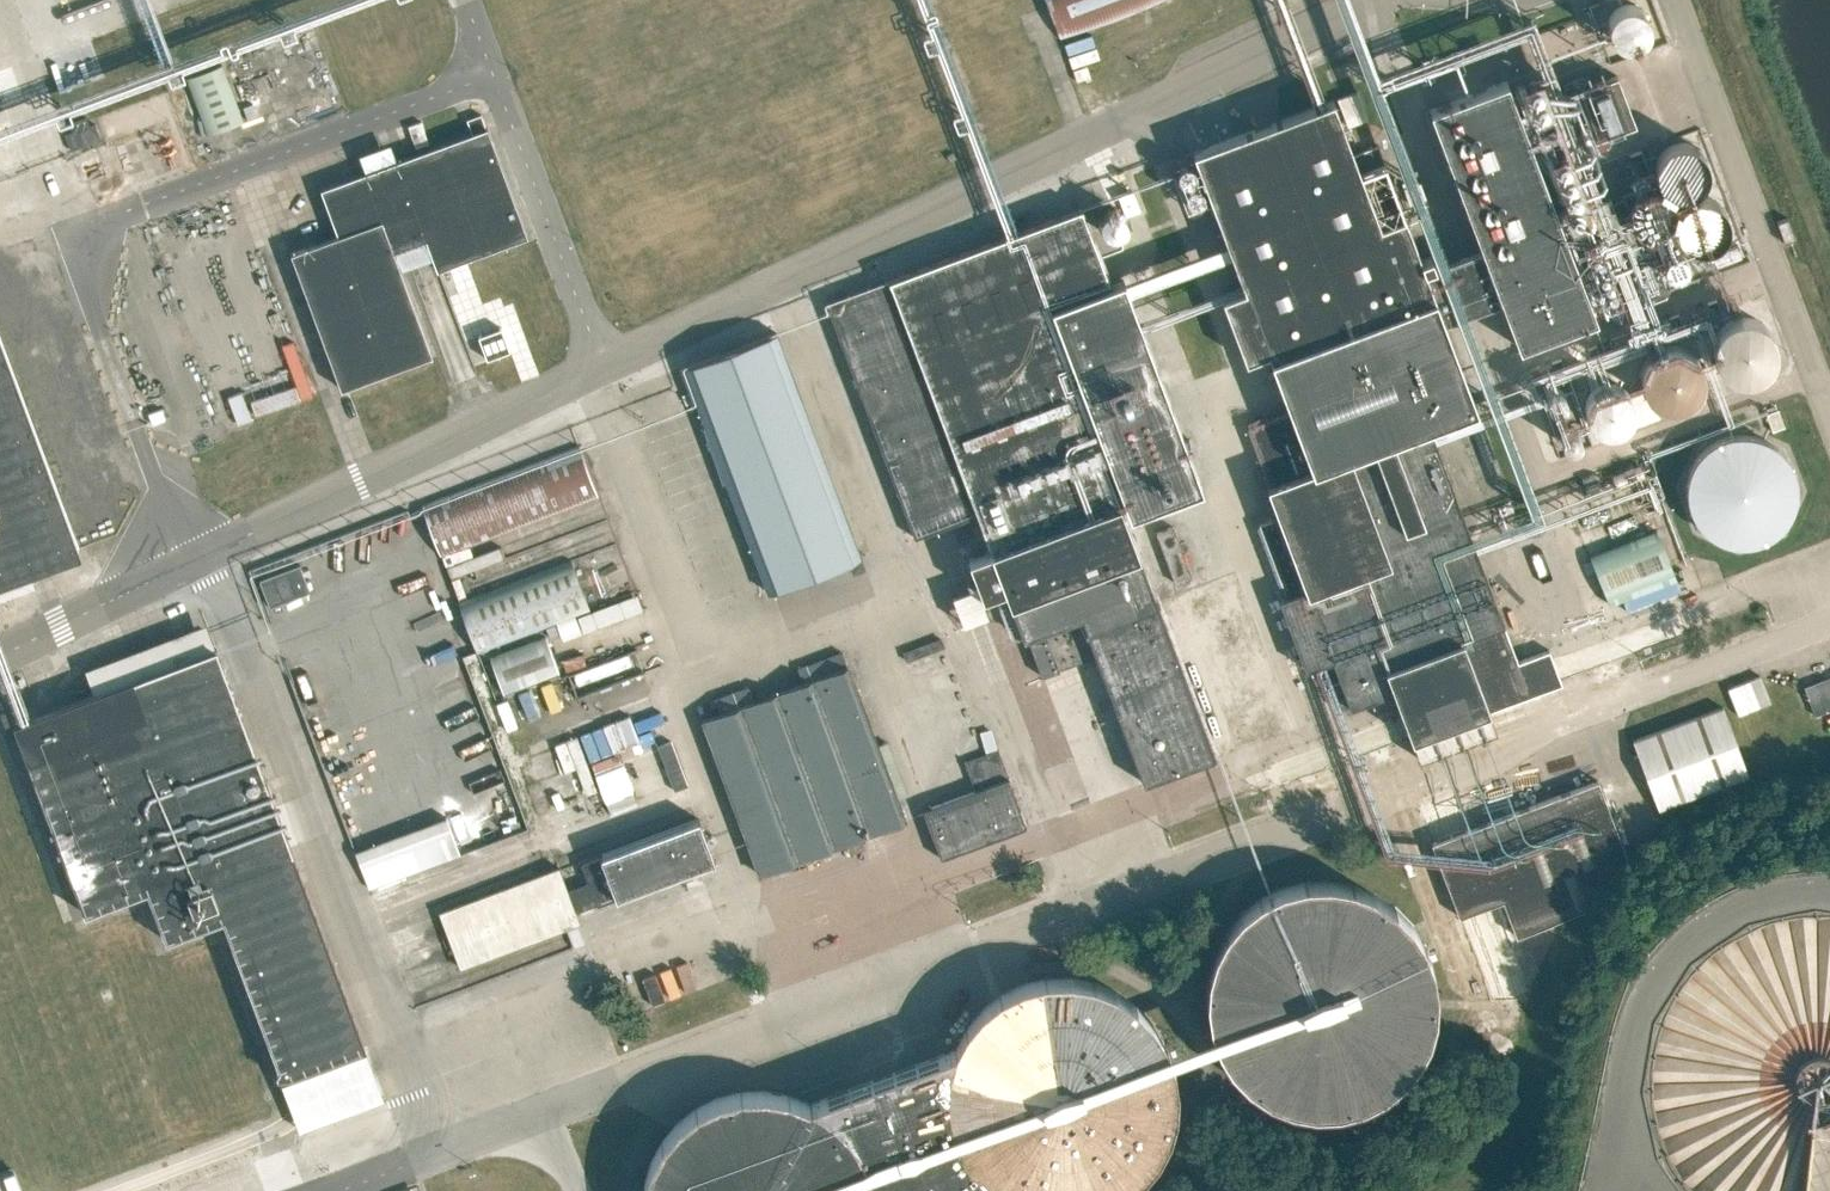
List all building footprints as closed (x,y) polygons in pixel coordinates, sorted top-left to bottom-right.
[(1062,37),(1159,0),(1048,0),(1062,37)] [(188,79),(209,135),(245,122),(224,66),(188,79)] [(1493,709),(1562,685),(1549,651),(1521,662),(1430,423),(1476,405),(1443,320),(1497,299),(1514,343),(1591,314),(1500,76),(1423,106),(1478,250),(1424,271),(1406,222),(1387,229),(1335,95),(1195,148),(1247,282),(1224,291),(1248,353),(1271,345),(1291,396),(1318,467),(1275,484),(1270,486),(1280,514),(1309,589),(1285,598),(1283,599),(1310,668),(1336,658),(1342,675),(1330,680),(1341,710),(1353,705),(1354,706),(1397,690),(1416,738),(1493,709)] [(1580,147),(1634,126),(1616,79),(1562,100),(1580,147)] [(323,187),(340,234),(292,252),(342,389),(434,356),(395,249),(428,237),(439,269),(530,236),(490,127),(488,127),(483,113),(469,118),(474,133),(323,187)] [(70,135),(75,150),(101,140),(95,125),(90,127),(87,119),(72,124),(75,133),(70,135)] [(353,168),(384,157),(379,142),(347,153),(353,168)] [(916,538),(977,515),(1025,640),(1081,618),(1145,785),(1214,759),(1123,520),(1210,487),(1130,279),(1115,284),(1084,205),(826,304),(916,538)] [(1726,321),(1720,372),(1767,378),(1773,327),(1726,321)] [(81,550),(0,327),(0,579),(81,550)] [(684,368),(770,593),(862,558),(775,333),(684,368)] [(288,385),(242,398),(240,390),(222,395),(229,420),(311,397),(295,338),(276,343),(288,385)] [(1618,378),(1553,392),(1562,432),(1681,406),(1677,388),(1688,386),(1679,347),(1614,361),(1618,378)] [(1275,484),(1318,467),(1291,396),(1248,413),(1275,484)] [(1686,477),(1686,493),(1689,508),(1693,515),(1697,522),(1703,528),(1709,533),(1716,537),(1723,540),(1731,542),(1738,543),(1746,543),(1754,541),(1762,539),(1769,536),(1775,531),(1781,526),(1786,520),(1790,513),(1794,506),(1796,498),(1796,490),(1796,482),(1795,474),(1793,467),(1789,460),(1780,448),(1766,438),(1759,435),(1751,433),(1744,432),(1736,432),(1728,434),(1720,436),(1713,440),(1702,448),(1696,455),(1689,469),(1686,477)] [(586,445),(423,504),(441,555),(605,495),(586,445)] [(1285,598),(1309,589),(1280,514),(1256,523),(1285,598)] [(1156,533),(1176,584),(1192,577),(1173,526),(1156,533)] [(469,546),(441,555),(445,566),(473,557),(469,546)] [(504,558),(500,547),(446,567),(450,578),(504,558)] [(572,560),(459,602),(477,653),(591,612),(572,560)] [(300,567),(260,582),(269,608),(310,593),(300,567)] [(584,631),(639,610),(634,597),(579,617),(584,631)] [(1030,643),(1042,677),(1059,670),(1059,671),(1095,658),(1081,622),(1046,636),(1046,637),(1030,643)] [(503,692),(559,672),(547,637),(490,657),(503,692)] [(943,647),(940,638),(904,651),(907,660),(943,647)] [(219,653),(84,702),(19,725),(87,913),(152,889),(170,939),(231,917),(288,1076),(363,1049),(219,653)] [(803,683),(754,702),(749,689),(716,702),(721,715),(703,722),(762,876),(907,821),(842,654),(798,671),(803,683)] [(1804,687),(1815,715),(1829,710),(1829,676),(1804,687)] [(1637,739),(1663,805),(1753,771),(1727,704),(1637,739)] [(585,762),(639,739),(627,712),(574,735),(585,762)] [(661,741),(614,761),(621,776),(667,757),(661,741)] [(922,809),(942,860),(1029,827),(1000,750),(965,763),(975,788),(922,809)] [(1508,894),(1521,929),(1602,899),(1631,851),(1602,776),(1437,839),(1464,910),(1508,894)] [(355,853),(368,890),(459,857),(446,820),(355,853)] [(583,865),(598,907),(717,864),(701,822),(583,865)] [(561,871),(441,914),(461,969),(581,926),(561,871)] [(1208,978),(1206,999),(1208,1020),(1214,1041),(1223,1060),(1236,1077),(1252,1091),(1270,1102),(1290,1110),(1311,1114),(1332,1114),(1353,1110),(1373,1102),(1391,1091),(1407,1077),(1420,1060),(1429,1041),(1435,1020),(1437,999),(1435,978),(1429,957),(1420,938),(1407,921),(1391,907),(1373,895),(1353,888),(1332,884),(1311,884),(1290,888),(1270,895),(1252,907),(1236,921),(1223,938),(1214,957),(1208,978)] [(1817,916),(1789,919),(1762,926),(1736,937),(1713,952),(1692,971),(1675,993),(1661,1017),(1652,1044),(1646,1072),(1646,1101),(1650,1130),(1659,1158),(1673,1183),(1679,1190),(1829,1190),(1829,917),(1817,916)] [(631,982),(641,1009),(727,978),(724,967),(674,986),(667,968),(631,982)] [(810,1104),(789,1096),(767,1092),(745,1092),(723,1097),(702,1105),(684,1117),(668,1133),(655,1151),(646,1172),(642,1190),(971,1190),(987,1185),(996,1190),(1128,1190),(1132,1189),(1149,1174),(1162,1155),(1171,1135),(1177,1114),(1178,1091),(1175,1069),(1168,1048),(1156,1029),(1142,1012),(1124,998),(1104,988),(1083,982),(1060,980),(1038,982),(1017,989),(997,1000),(980,1014),(965,1031),(955,1051),(810,1104)]
